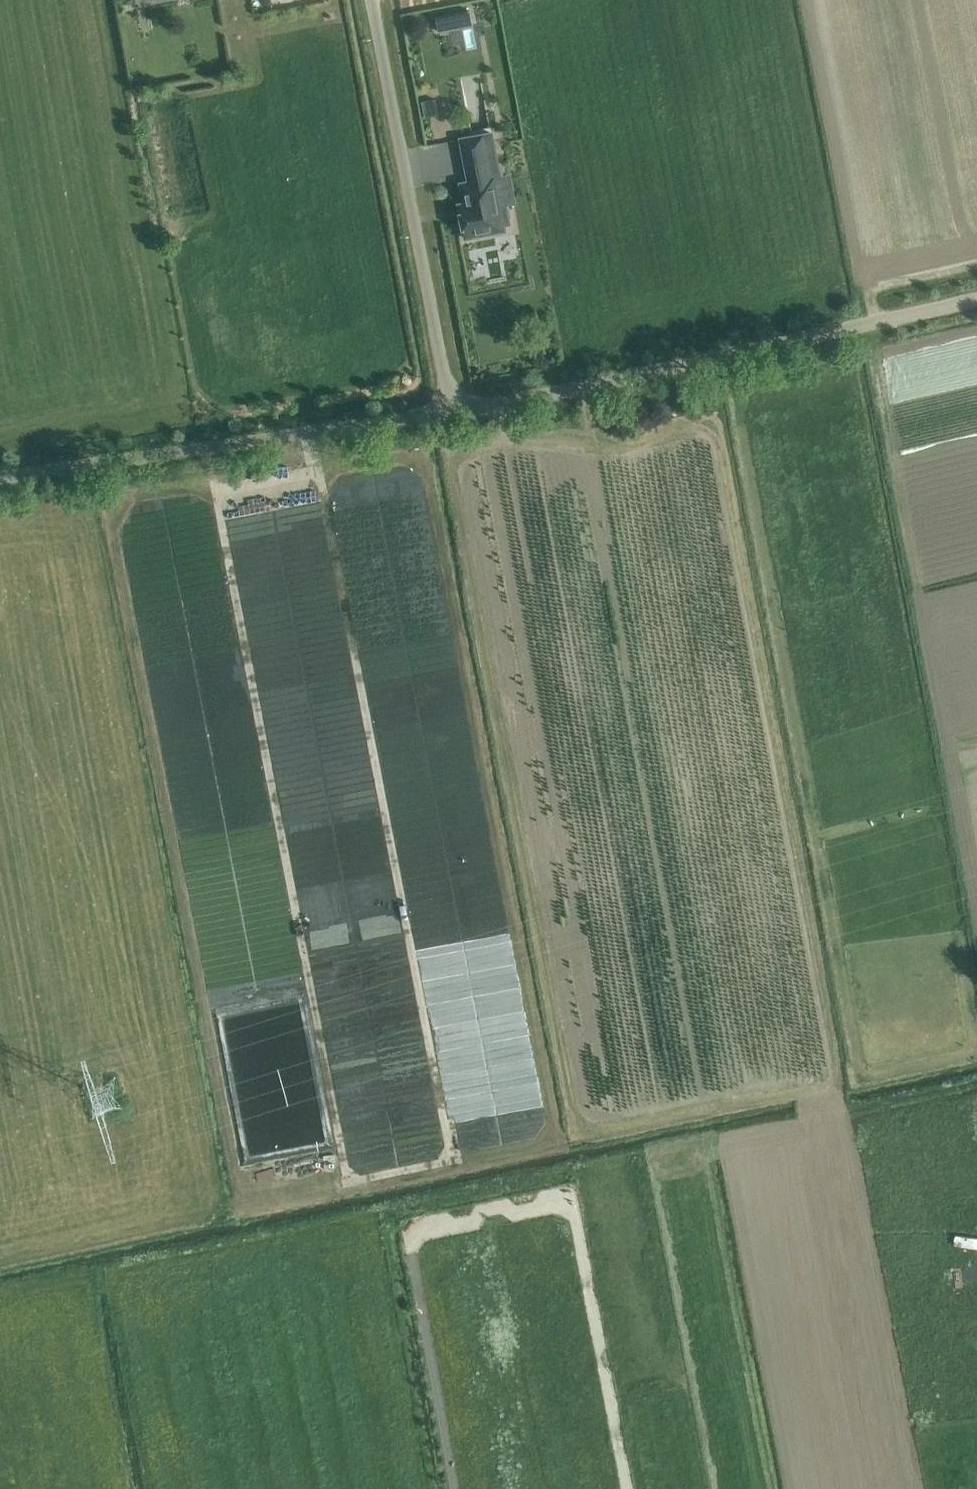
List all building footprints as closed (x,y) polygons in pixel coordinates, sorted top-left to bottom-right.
[(435,98),(421,101),(424,118),(438,115),(435,98)] [(501,205),(495,177),(501,176),(492,132),(461,138),(469,181),(461,183),(465,202),(459,204),(465,238),(505,230),(504,224),(510,223),(506,204),(501,205)]
